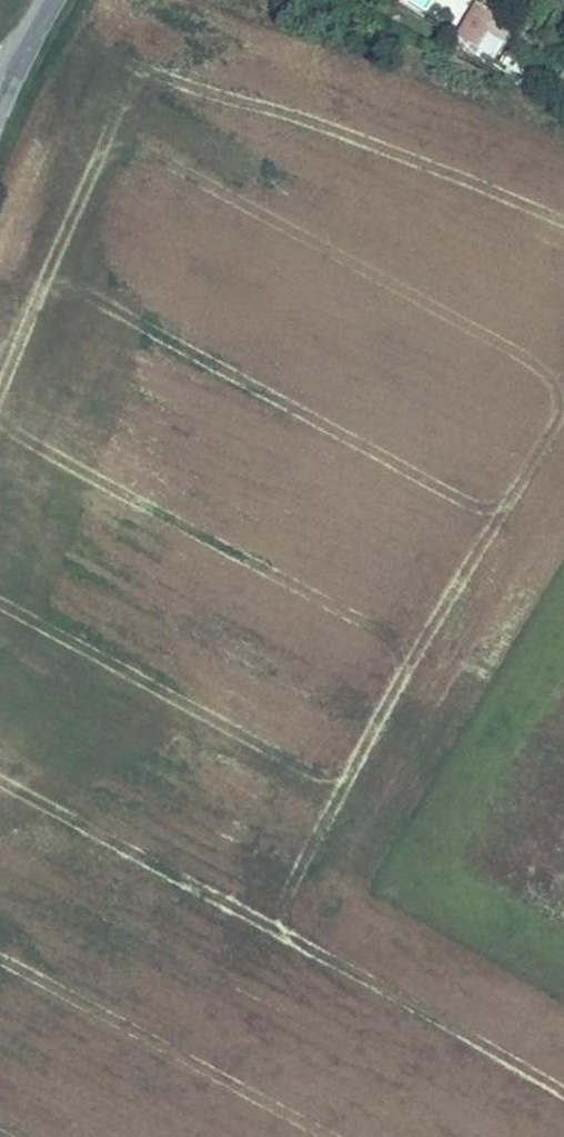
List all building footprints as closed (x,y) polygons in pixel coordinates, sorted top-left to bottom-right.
[(501,14),(479,1),(460,34),(482,47),(501,14)] [(521,72),(524,58),(501,53),(498,66),(521,72)]
